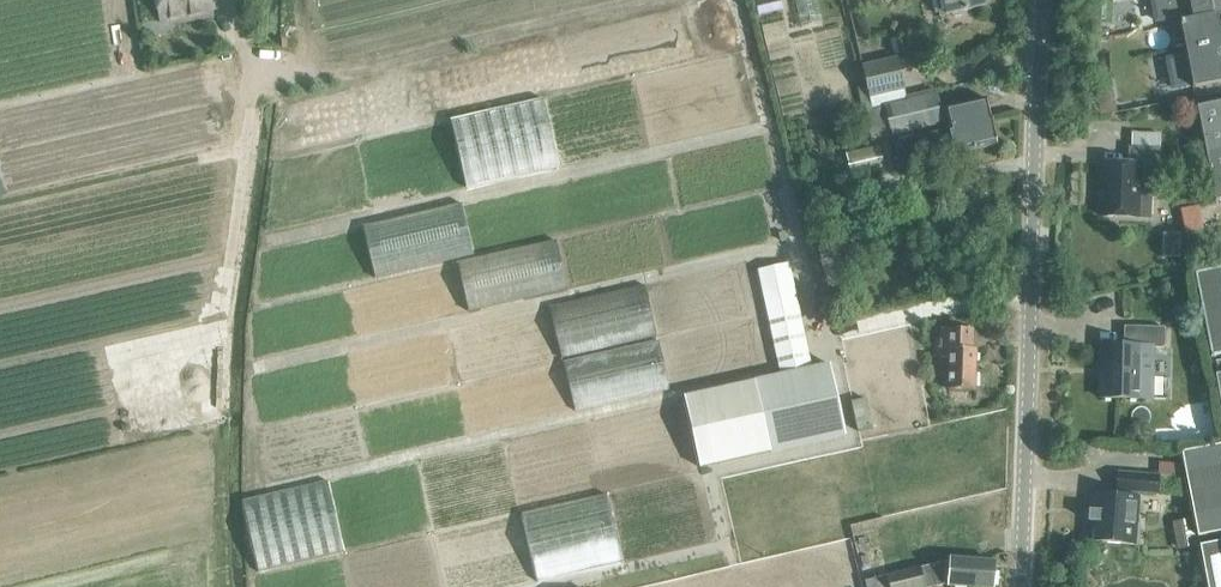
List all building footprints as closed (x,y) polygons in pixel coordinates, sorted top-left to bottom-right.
[(161,24),(210,16),(207,0),(157,0),(161,24)] [(780,0),(755,0),(758,15),(782,9),(780,0)] [(822,12),(819,0),(797,0),(801,18),(822,12)] [(963,11),(984,7),(983,4),(986,0),(936,0),(940,16),(951,14),(954,17),(961,15),(963,11)] [(1191,19),(1220,13),(1220,10),(1219,0),(1187,0),(1191,19)] [(1191,19),(1179,22),(1192,89),(1220,83),(1220,30),(1219,30),(1216,16),(1220,15),(1220,13),(1191,19)] [(868,97),(869,97),(903,89),(896,59),(861,67),(868,97)] [(563,164),(657,143),(642,74),(548,95),(563,164)] [(880,139),(892,136),(942,124),(935,95),(873,110),(880,139)] [(951,144),(953,155),(996,145),(992,126),(990,126),(989,121),(991,121),(991,120),(990,120),(985,98),(942,108),(947,129),(921,135),(924,146),(931,145),(931,149),(951,144)] [(1196,108),(1203,144),(1205,154),(1220,151),(1220,103),(1196,108)] [(879,147),(846,155),(852,179),(885,170),(879,147)] [(1150,176),(1150,165),(1159,166),(1159,149),(1147,149),(1128,148),(1128,165),(1101,164),(1099,216),(1150,218),(1151,176),(1150,176)] [(1205,154),(1214,202),(1220,200),(1220,151),(1205,154)] [(759,271),(780,371),(809,365),(788,265),(759,271)] [(1194,274),(1211,358),(1220,356),(1220,268),(1194,274)] [(1098,376),(1099,376),(1099,398),(1152,399),(1153,348),(1164,348),(1164,328),(1123,327),(1123,346),(1100,345),(1100,362),(1099,362),(1098,376)] [(949,358),(947,389),(974,390),(975,350),(971,349),(972,330),(940,328),(939,347),(934,347),(934,357),(949,358)] [(448,329),(352,350),(374,454),(470,434),(448,329)] [(769,452),(845,436),(829,365),(754,381),(685,396),(686,398),(701,466),(769,452)] [(1180,452),(1197,537),(1220,533),(1220,445),(1180,452)] [(1094,522),(1093,542),(1137,545),(1137,544),(1145,545),(1147,525),(1144,525),(1146,497),(1144,497),(1145,492),(1165,494),(1167,476),(1116,473),(1115,491),(1115,495),(1091,493),(1089,512),(1089,522),(1094,522)] [(528,544),(534,578),(619,563),(607,496),(538,507),(544,541),(528,544)] [(1199,546),(1207,586),(1220,586),(1220,542),(1199,546)] [(947,585),(969,586),(992,586),(994,563),(949,559),(949,561),(930,566),(935,586),(936,586),(937,586),(948,583),(947,585)] [(919,568),(886,577),(889,586),(923,586),(919,568)]
